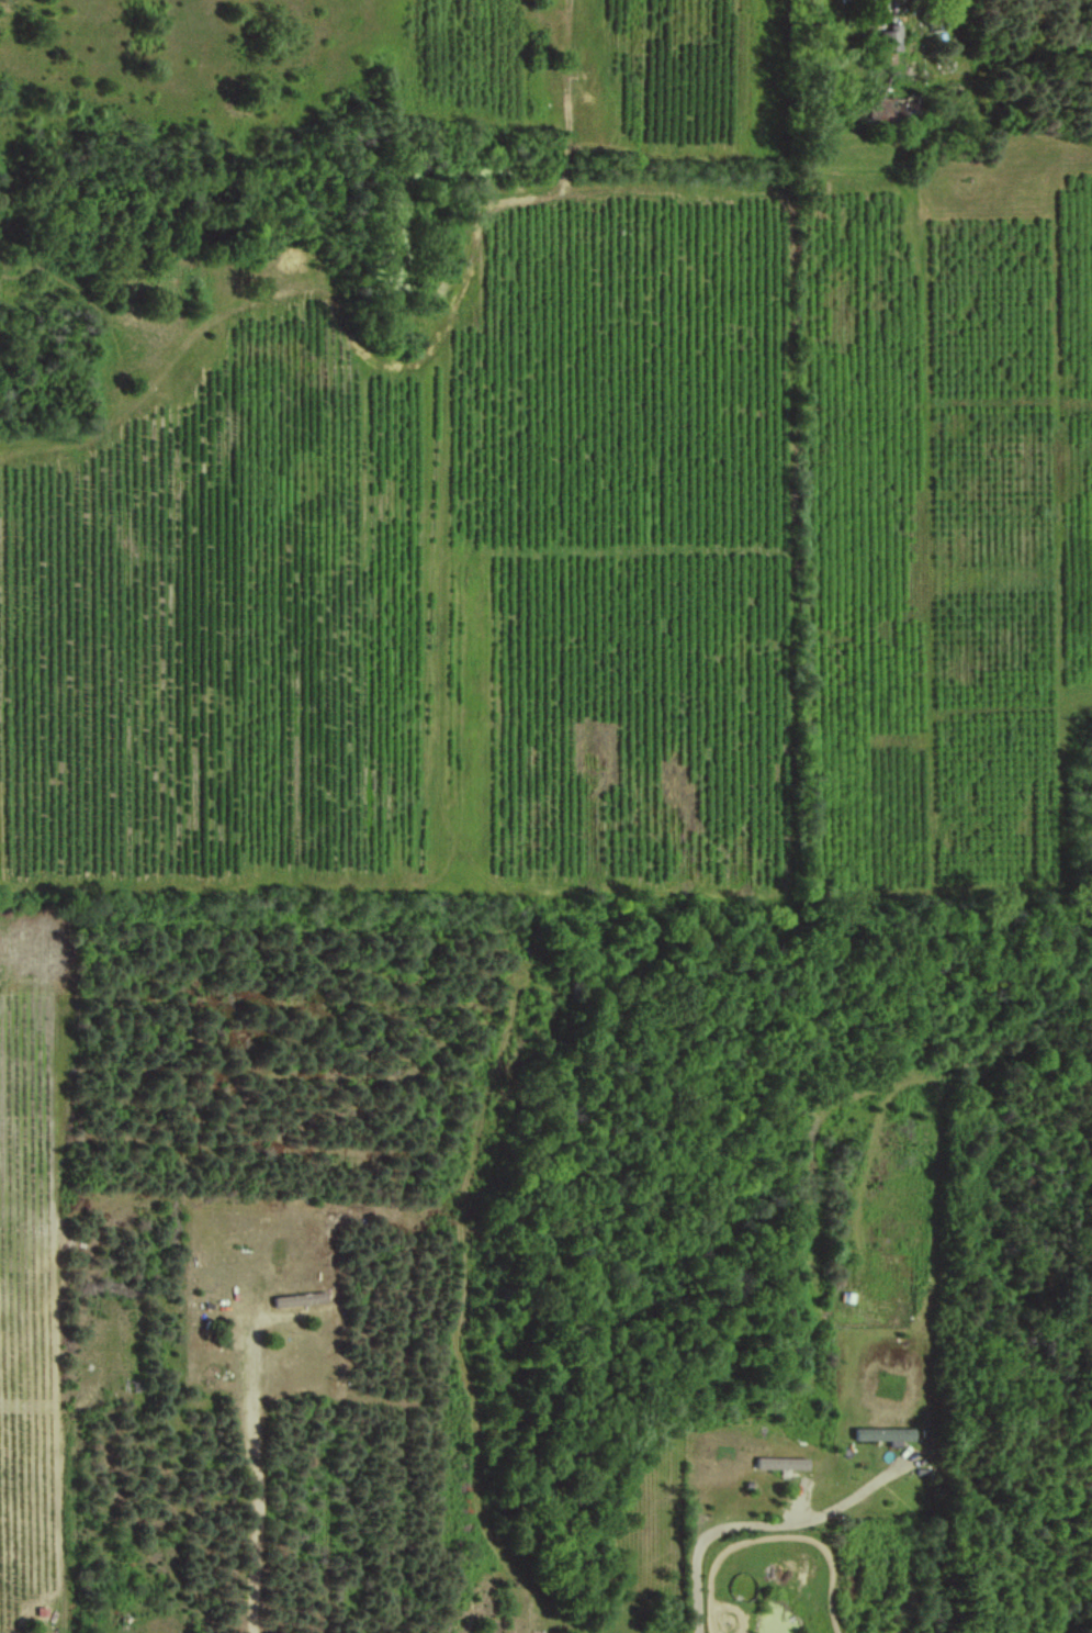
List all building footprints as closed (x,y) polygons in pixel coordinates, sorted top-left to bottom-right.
[(902,24),(889,24),(889,30),(883,30),(883,50),(901,50),(902,24)] [(914,1427),(855,1427),(855,1440),(890,1440),(890,1445),(901,1445),(901,1440),(915,1440),(914,1427)] [(756,1467),(808,1468),(808,1457),(756,1456),(756,1467)]
